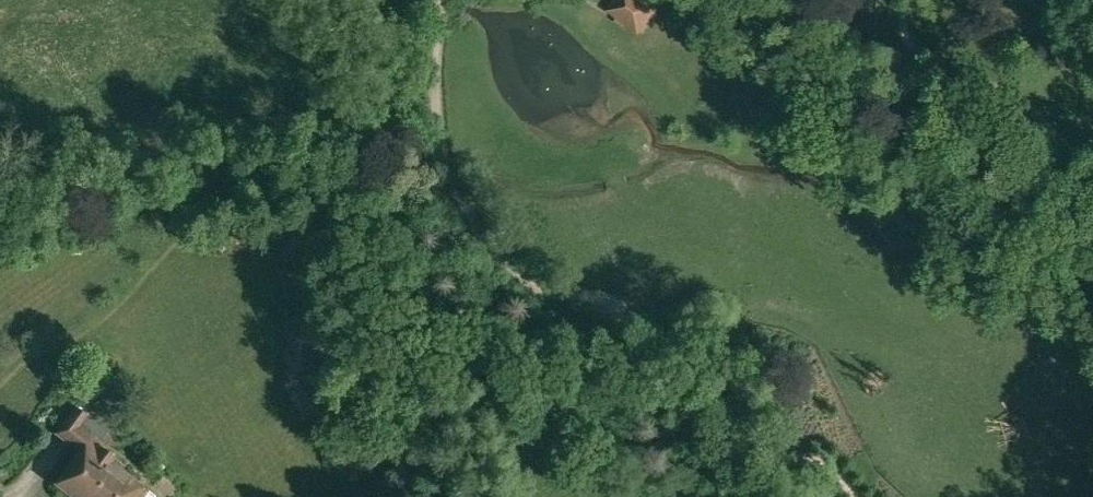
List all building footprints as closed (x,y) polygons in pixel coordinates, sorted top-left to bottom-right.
[(610,10),(638,31),(654,10),(640,0),(617,0),(610,10)] [(58,433),(82,451),(58,483),(77,496),(140,496),(145,491),(138,486),(139,481),(129,473),(124,475),(119,472),(122,467),(110,458),(112,454),(90,438),(100,424),(77,407),(58,433)]
